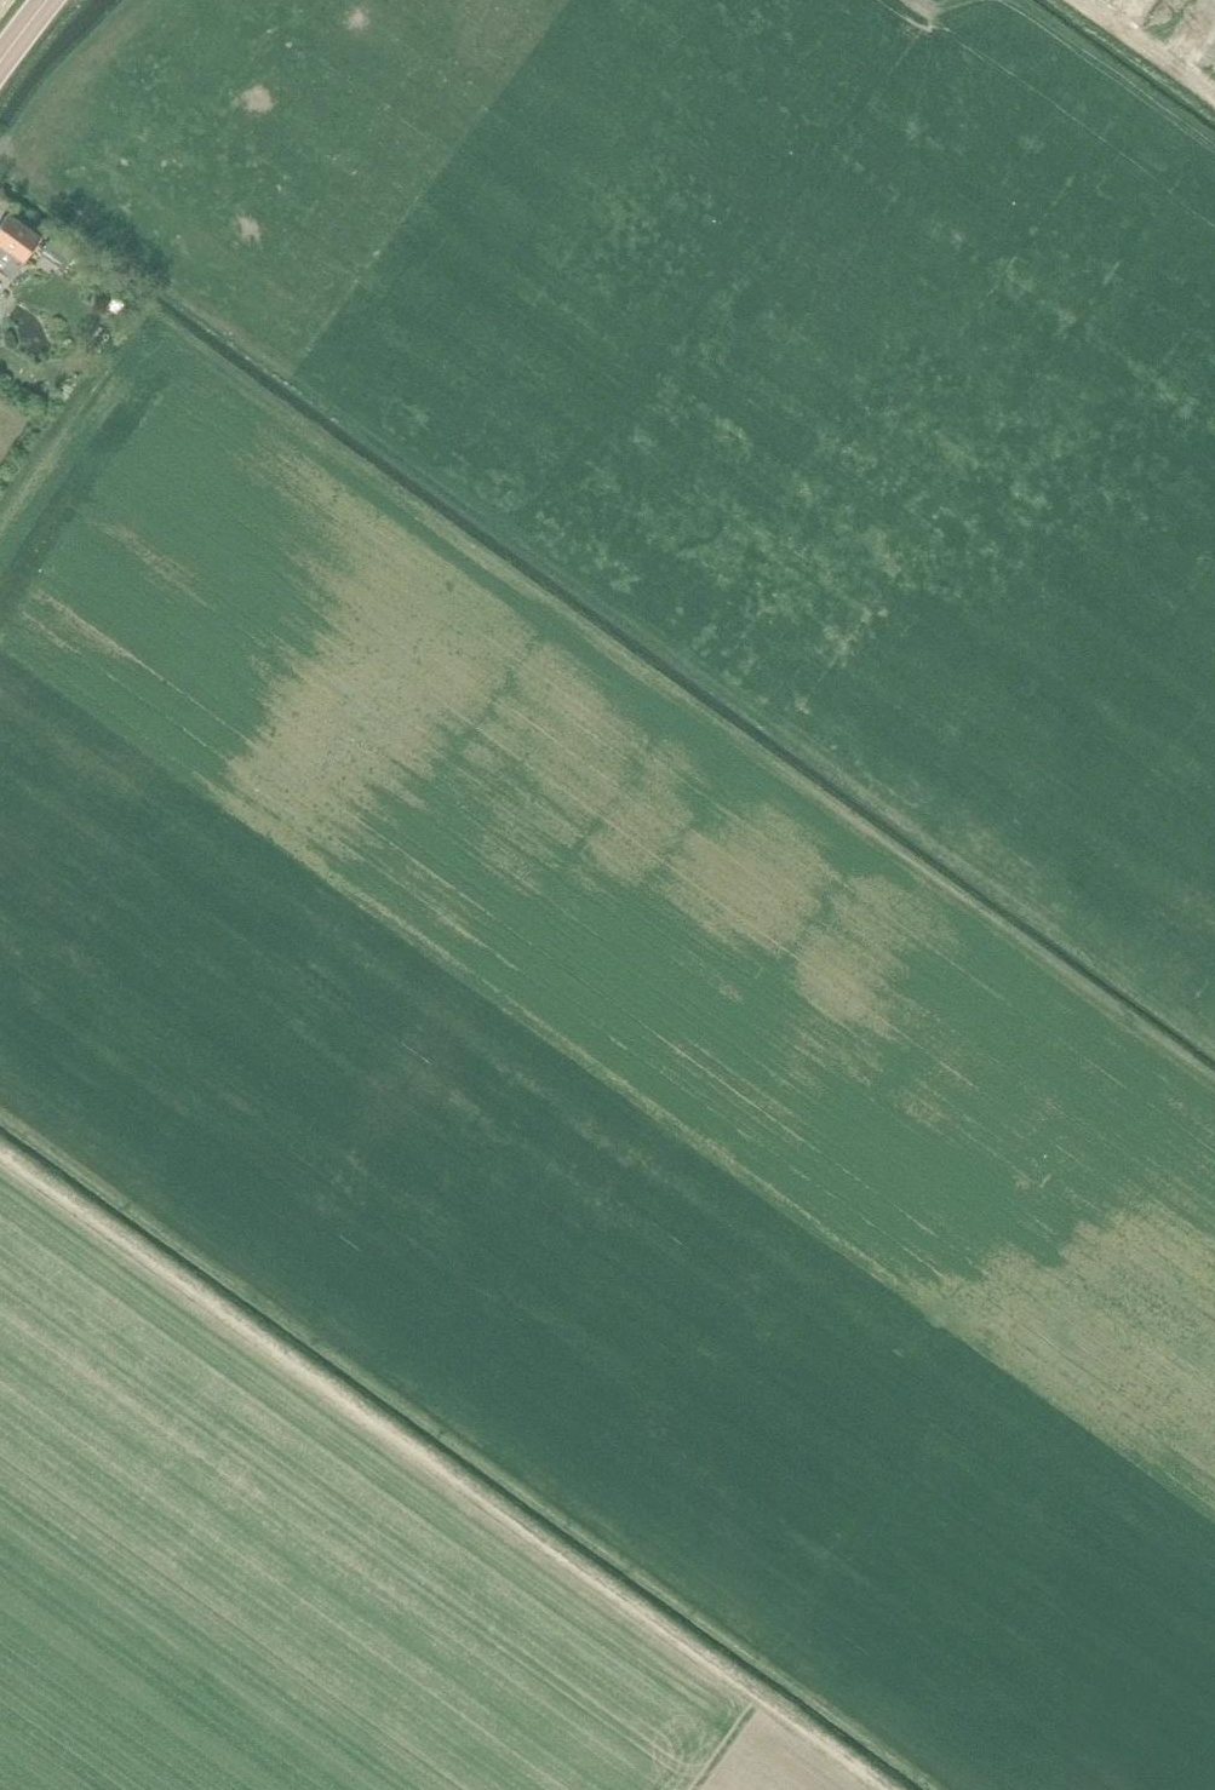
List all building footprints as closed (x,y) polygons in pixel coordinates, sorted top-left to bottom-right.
[(34,247),(41,237),(9,213),(0,226),(0,271),(10,278),(24,259),(25,260),(34,247)] [(78,253),(53,234),(40,252),(65,271),(78,253)] [(114,296),(107,305),(117,312),(124,303),(114,296)]
